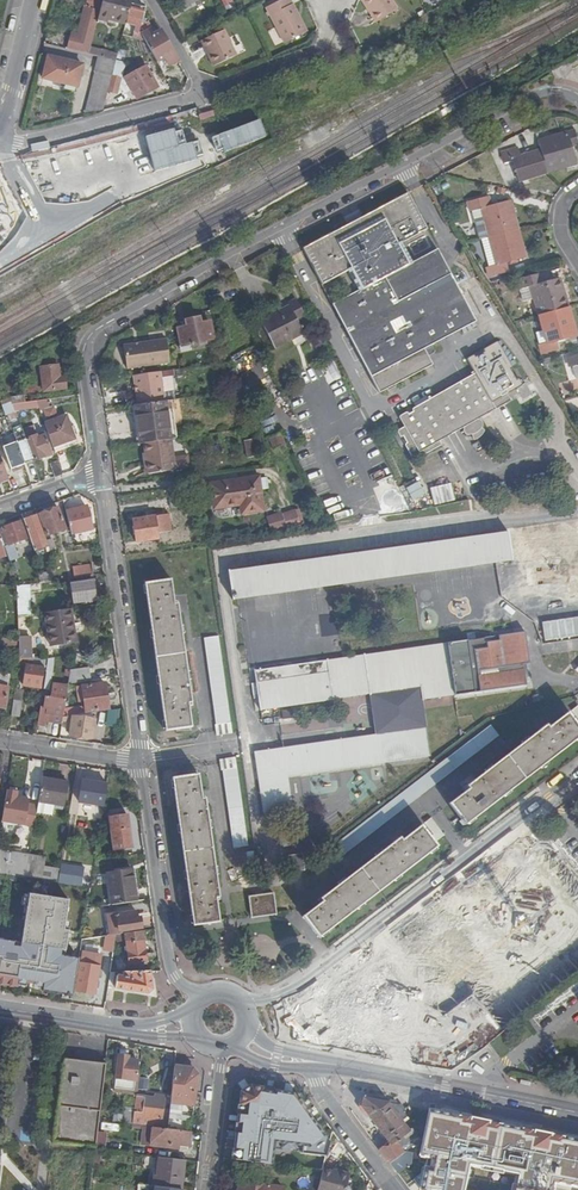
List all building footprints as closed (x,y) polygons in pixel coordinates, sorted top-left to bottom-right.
[(86,5),(90,7),(100,9),(103,0),(87,0),(86,5)] [(132,0),(103,0),(100,9),(99,16),(126,23),(131,3),(132,0)] [(183,8),(194,2),(198,0),(178,0),(183,8)] [(293,3),(291,4),(289,0),(280,0),(266,7),(284,43),(307,31),(293,3)] [(392,0),(361,0),(376,22),(397,8),(392,0)] [(139,30),(145,6),(131,3),(126,23),(123,30),(127,32),(128,29),(134,31),(132,37),(144,40),(141,34),(139,30)] [(99,16),(100,9),(90,7),(81,42),(82,42),(80,51),(89,54),(91,46),(99,16)] [(433,24),(427,14),(418,19),(424,29),(433,24)] [(178,61),(161,31),(152,36),(149,30),(141,34),(144,40),(145,40),(157,62),(162,72),(166,70),(165,68),(170,65),(178,61)] [(213,66),(236,55),(224,30),(201,40),(213,66)] [(118,53),(91,46),(89,54),(99,56),(116,60),(118,53)] [(121,78),(125,63),(123,63),(127,50),(119,47),(118,53),(116,60),(112,76),(121,78)] [(77,86),(82,65),(48,56),(43,78),(77,86)] [(112,76),(116,60),(99,56),(85,112),(103,109),(107,91),(112,76)] [(158,87),(146,65),(125,77),(137,98),(158,87)] [(116,94),(121,78),(112,76),(107,91),(116,94)] [(184,90),(186,85),(171,88),(174,93),(184,90)] [(258,121),(208,139),(215,158),(265,140),(258,121)] [(537,140),(540,150),(547,173),(575,164),(570,147),(577,145),(577,141),(575,130),(537,140)] [(142,138),(150,175),(202,163),(197,142),(184,145),(181,131),(172,133),(171,131),(142,138)] [(519,181),(547,173),(540,150),(520,156),(517,147),(516,144),(507,147),(508,149),(500,151),(503,163),(513,160),(519,181)] [(437,195),(442,192),(438,186),(433,189),(437,195)] [(408,192),(303,248),(379,392),(432,364),(424,349),(476,321),(451,273),(450,273),(444,261),(437,249),(412,262),(401,243),(427,229),(408,192)] [(484,216),(489,236),(518,228),(510,200),(491,205),(488,196),(467,201),(470,211),(481,208),(484,216)] [(489,236),(484,216),(474,219),(480,239),(481,238),(489,236)] [(525,257),(518,228),(489,236),(496,264),(488,266),(489,267),(486,268),(487,274),(490,273),(491,276),(508,272),(506,262),(525,257)] [(496,264),(489,236),(481,238),(488,266),(496,264)] [(568,307),(559,277),(540,283),(538,274),(517,279),(520,289),(531,286),(534,297),(539,314),(568,307)] [(500,284),(499,279),(490,282),(493,287),(500,284)] [(523,300),(534,297),(531,286),(520,289),(523,300)] [(211,306),(223,302),(220,292),(208,296),(211,306)] [(274,347),(303,332),(297,320),(305,316),(296,299),(288,303),(289,306),(261,321),(274,347)] [(575,334),(568,307),(539,314),(543,330),(547,342),(539,345),(541,354),(559,349),(557,340),(575,334)] [(187,326),(178,328),(181,345),(179,346),(180,349),(205,343),(204,341),(213,339),(209,321),(201,323),(199,317),(185,320),(187,326)] [(547,342),(543,330),(535,332),(539,345),(547,342)] [(166,339),(123,345),(127,369),(170,362),(166,339)] [(467,360),(475,373),(413,408),(412,409),(412,410),(413,411),(408,414),(408,412),(407,412),(406,412),(400,415),(399,416),(399,417),(405,426),(398,430),(398,431),(397,431),(398,432),(400,436),(401,436),(402,436),(403,436),(407,443),(406,443),(405,444),(405,445),(413,459),(414,459),(415,459),(441,445),(441,444),(441,443),(440,440),(436,434),(498,399),(500,403),(509,398),(519,393),(519,392),(519,391),(517,388),(521,385),(522,385),(522,384),(519,379),(518,378),(518,379),(516,379),(510,369),(512,368),(512,367),(498,342),(497,341),(496,342),(484,349),(483,349),(483,350),(484,350),(484,351),(475,357),(474,356),(474,355),(473,355),(468,358),(467,359),(467,360)] [(567,358),(570,367),(573,367),(577,365),(577,355),(567,358)] [(58,365),(40,368),(44,391),(66,388),(64,376),(59,377),(58,365)] [(160,371),(134,375),(138,405),(164,401),(160,371)] [(24,394),(9,397),(12,404),(25,402),(24,394)] [(12,404),(9,397),(0,400),(6,415),(7,415),(15,412),(12,404)] [(440,440),(464,427),(465,425),(466,423),(468,422),(470,421),(472,420),(473,419),(475,419),(478,419),(510,401),(510,400),(510,399),(509,398),(500,403),(498,399),(436,434),(440,440)] [(40,409),(50,406),(47,399),(37,400),(39,407),(40,409)] [(12,404),(15,412),(16,412),(19,411),(18,411),(39,407),(37,400),(25,402),(12,404)] [(167,400),(164,401),(170,439),(176,438),(171,403),(168,403),(167,400)] [(144,443),(170,439),(164,401),(138,405),(135,405),(139,433),(135,433),(137,444),(144,443)] [(242,404),(231,405),(232,414),(244,413),(242,404)] [(75,439),(66,415),(45,423),(53,446),(75,439)] [(465,425),(464,427),(464,428),(463,429),(464,431),(464,432),(465,433),(468,434),(470,434),(472,434),(474,433),(476,432),(478,431),(480,429),(481,427),(482,426),(483,424),(482,422),(482,421),(480,420),(478,419),(475,419),(473,419),(472,420),(470,421),(468,422),(466,423),(465,425)] [(273,433),(269,424),(262,427),(266,436),(273,433)] [(17,442),(3,446),(11,468),(21,464),(24,463),(23,461),(32,458),(33,460),(52,454),(44,432),(37,435),(34,425),(22,429),(13,433),(17,442)] [(484,430),(481,427),(480,429),(478,431),(476,432),(474,433),(472,434),(473,439),(476,438),(479,437),(481,436),(482,434),(484,432),(484,430)] [(274,449),(285,444),(281,433),(269,438),(274,449)] [(144,443),(148,474),(174,470),(173,469),(172,458),(170,439),(144,443)] [(252,440),(245,441),(248,457),(255,455),(252,440)] [(8,478),(0,455),(0,481),(8,478)] [(187,456),(172,458),(173,469),(188,467),(187,456)] [(63,474),(58,460),(50,463),(55,477),(63,474)] [(258,477),(211,484),(214,508),(241,504),(242,513),(263,510),(258,477)] [(409,498),(424,496),(421,481),(406,484),(409,498)] [(429,487),(433,504),(455,499),(451,481),(429,487)] [(385,506),(387,514),(402,510),(395,482),(375,487),(380,507),(385,506)] [(170,506),(186,503),(185,495),(169,497),(170,506)] [(86,506),(66,511),(72,538),(75,538),(74,533),(92,529),(86,506)] [(58,508),(39,514),(47,536),(66,529),(58,508)] [(296,509),(282,514),(286,526),(287,529),(300,525),(296,509)] [(281,512),(267,517),(272,531),(286,526),(282,514),(281,512)] [(136,541),(158,538),(157,533),(170,531),(168,514),(133,519),(136,541)] [(37,515),(24,520),(34,550),(49,545),(47,540),(45,534),(44,535),(37,515)] [(28,538),(22,521),(0,528),(0,534),(7,555),(10,561),(17,558),(12,543),(28,538)] [(508,531),(485,535),(263,566),(228,570),(232,598),(512,559),(508,531)] [(50,550),(55,549),(52,538),(47,540),(49,545),(50,550)] [(72,566),(74,578),(93,575),(91,564),(72,566)] [(53,572),(38,575),(40,583),(54,580),(53,572)] [(170,579),(145,583),(166,730),(191,727),(188,704),(191,704),(177,601),(173,602),(170,579)] [(93,580),(71,583),(74,603),(96,599),(93,580)] [(31,614),(29,584),(17,586),(18,616),(31,614)] [(45,612),(51,646),(76,642),(70,608),(45,612)] [(530,663),(525,631),(476,638),(467,639),(254,670),(256,682),(252,683),(254,698),(258,698),(260,709),(369,694),(419,686),(421,699),(527,684),(524,664),(530,663)] [(30,636),(19,637),(19,640),(20,656),(20,658),(33,658),(34,658),(34,654),(31,654),(30,636)] [(218,636),(204,638),(210,684),(225,682),(218,636)] [(20,656),(19,640),(0,637),(0,652),(20,656)] [(46,671),(51,672),(54,657),(48,658),(46,671)] [(20,658),(18,668),(25,669),(22,684),(31,685),(31,687),(41,688),(45,661),(33,659),(33,658),(20,658)] [(68,684),(91,681),(89,668),(70,670),(68,684)] [(46,671),(43,689),(49,689),(51,672),(46,671)] [(1,707),(5,708),(10,675),(0,673),(0,707),(1,707)] [(225,682),(210,684),(213,708),(228,706),(225,682)] [(105,683),(77,686),(78,695),(84,694),(86,712),(108,709),(105,683)] [(40,706),(37,725),(45,726),(46,720),(62,723),(63,716),(68,686),(53,684),(51,697),(46,696),(44,707),(40,706)] [(369,694),(375,734),(425,727),(421,699),(419,686),(369,694)] [(13,700),(11,715),(19,717),(22,701),(13,700)] [(228,706),(213,708),(216,724),(230,722),(228,706)] [(450,803),(465,823),(577,736),(577,726),(568,712),(549,726),(547,723),(465,786),(467,789),(450,803)] [(95,719),(73,716),(70,735),(92,738),(95,719)] [(491,725),(472,739),(480,750),(499,735),(491,725)] [(375,734),(254,752),(263,814),(291,810),(286,775),(430,754),(426,727),(425,727),(375,734)] [(455,769),(480,750),(472,739),(447,758),(455,769)] [(447,758),(336,843),(344,854),(455,769),(447,758)] [(237,768),(223,770),(228,809),(243,806),(237,768)] [(63,805),(67,782),(56,780),(57,775),(43,772),(38,806),(36,812),(52,815),(54,804),(63,805)] [(198,774),(172,778),(193,925),(219,922),(217,910),(216,899),(219,899),(205,796),(201,796),(198,774)] [(107,784),(82,780),(79,801),(104,805),(107,784)] [(2,822),(25,826),(28,804),(29,801),(16,799),(17,792),(7,791),(6,798),(2,822)] [(28,804),(25,826),(34,827),(36,812),(38,806),(28,804)] [(243,806),(228,809),(234,847),(248,845),(243,806)] [(127,814),(109,817),(114,850),(132,847),(127,814)] [(312,909),(303,916),(319,936),(437,845),(421,825),(403,839),(401,836),(319,899),(321,902),(312,909)] [(0,849),(0,873),(26,877),(30,854),(0,849)] [(44,866),(45,857),(30,854),(26,877),(42,880),(44,866)] [(302,854),(289,856),(291,871),(304,869),(302,854)] [(536,857),(529,863),(540,877),(548,871),(536,857)] [(60,868),(44,866),(42,880),(52,881),(58,882),(59,876),(60,868)] [(132,870),(136,901),(140,901),(135,869),(132,870)] [(132,870),(108,873),(112,904),(136,901),(132,870)] [(86,880),(59,876),(58,882),(85,886),(86,880)] [(462,1050),(565,984),(553,965),(546,970),(539,959),(552,950),(567,974),(577,967),(577,881),(529,912),(538,927),(457,979),(434,944),(405,963),(462,1050)] [(273,893),(249,896),(252,917),(267,915),(267,912),(276,911),(273,893)] [(73,995),(79,959),(60,956),(61,950),(66,951),(69,931),(65,930),(70,900),(30,894),(19,964),(11,962),(12,958),(0,956),(0,983),(16,986),(17,980),(43,985),(42,990),(73,995)] [(125,930),(142,928),(140,917),(137,918),(136,911),(117,914),(119,931),(125,930)] [(130,964),(147,961),(142,930),(125,933),(130,964)] [(117,942),(126,941),(125,933),(116,935),(117,942)] [(250,936),(245,951),(271,960),(276,945),(250,936)] [(101,955),(83,953),(77,990),(95,993),(101,955)] [(315,1037),(369,999),(359,986),(366,982),(356,969),(288,1017),(300,1033),(308,1028),(315,1037)] [(117,975),(115,988),(148,993),(152,989),(149,971),(123,972),(123,976),(117,975)] [(129,1056),(119,1055),(115,1088),(137,1090),(139,1075),(136,1074),(137,1061),(129,1060),(129,1056)] [(193,1065),(194,1059),(177,1056),(176,1062),(193,1065)] [(99,1120),(106,1063),(63,1058),(53,1142),(96,1147),(99,1120)] [(193,1068),(174,1066),(169,1114),(170,1115),(188,1117),(192,1117),(197,1074),(193,1068)] [(232,1159),(242,1160),(272,1164),(274,1146),(302,1150),(301,1153),(326,1156),(330,1140),(293,1091),(250,1084),(241,1090),(232,1159)] [(154,1098),(136,1095),(134,1112),(133,1122),(161,1126),(165,1096),(155,1095),(154,1098)] [(421,1139),(411,1127),(409,1129),(402,1120),(407,1116),(398,1104),(364,1097),(362,1105),(390,1144),(385,1147),(383,1145),(378,1148),(402,1180),(416,1169),(405,1155),(411,1151),(409,1147),(421,1139)] [(417,1101),(416,1121),(425,1125),(420,1143),(414,1153),(420,1171),(409,1189),(577,1189),(577,1129),(417,1101)] [(134,1112),(125,1111),(123,1123),(133,1124),(133,1122),(134,1112)] [(186,1131),(188,1117),(170,1115),(168,1129),(186,1131)] [(168,1129),(144,1126),(142,1144),(179,1148),(179,1144),(189,1146),(190,1131),(186,1131),(168,1129)] [(184,1160),(159,1157),(157,1175),(156,1186),(181,1189),(184,1160)] [(232,1159),(223,1158),(222,1167),(241,1169),(242,1160),(232,1159)] [(349,1176),(322,1169),(317,1189),(346,1189),(349,1176)]
